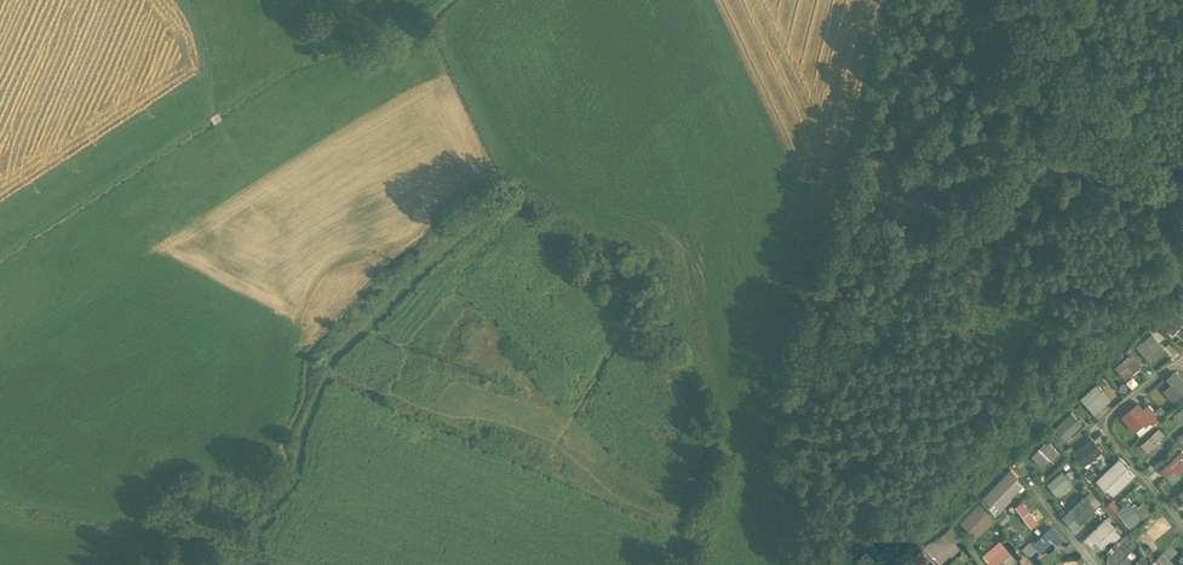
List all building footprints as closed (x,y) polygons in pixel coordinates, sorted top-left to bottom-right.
[(1176,332),(1182,323),(1182,313),(1175,307),(1163,322),(1176,332)] [(1143,335),(1136,342),(1154,361),(1169,347),(1153,331),(1146,338),(1143,335)] [(1134,350),(1117,364),(1128,377),(1145,363),(1134,350)] [(1177,399),(1182,394),(1182,373),(1178,368),(1170,376),(1175,380),(1166,388),(1177,399)] [(1083,396),(1098,411),(1114,396),(1099,380),(1083,396)] [(1164,416),(1150,402),(1146,405),(1140,399),(1124,414),(1143,435),(1164,416)] [(1068,439),(1087,421),(1074,408),(1056,426),(1068,439)] [(1160,439),(1168,431),(1162,425),(1144,442),(1155,453),(1164,443),(1160,439)] [(1080,455),(1077,458),(1082,466),(1106,450),(1096,435),(1076,449),(1080,455)] [(1049,438),(1034,454),(1045,464),(1053,455),(1057,459),(1064,451),(1049,438)] [(1182,448),(1163,469),(1176,480),(1182,472),(1182,449),(1182,448)] [(1121,455),(1099,478),(1115,494),(1138,472),(1121,455)] [(999,511),(1029,482),(1013,466),(984,495),(999,511)] [(1064,468),(1049,481),(1059,494),(1075,481),(1064,468)] [(1078,528),(1105,500),(1092,487),(1065,514),(1078,528)] [(1132,497),(1121,506),(1115,498),(1107,504),(1116,514),(1120,510),(1133,526),(1153,510),(1145,500),(1139,506),(1132,497)] [(1025,498),(1017,504),(1035,525),(1043,519),(1025,498)] [(982,500),(963,519),(979,535),(998,516),(982,500)] [(1109,514),(1087,536),(1104,553),(1126,530),(1109,514)] [(927,549),(942,564),(947,564),(963,549),(957,543),(965,536),(953,523),(927,549)] [(1055,545),(1060,550),(1070,539),(1055,523),(1031,547),(1042,558),(1055,545)] [(1154,551),(1160,545),(1146,531),(1139,536),(1154,551)] [(1139,546),(1133,540),(1111,562),(1114,564),(1133,564),(1140,558),(1134,551),(1139,546)] [(986,558),(992,564),(1016,564),(1020,562),(1002,543),(986,558)] [(1164,564),(1177,564),(1173,561),(1181,554),(1175,547),(1160,560),(1164,564)] [(914,564),(930,564),(922,555),(913,563),(914,564)]
